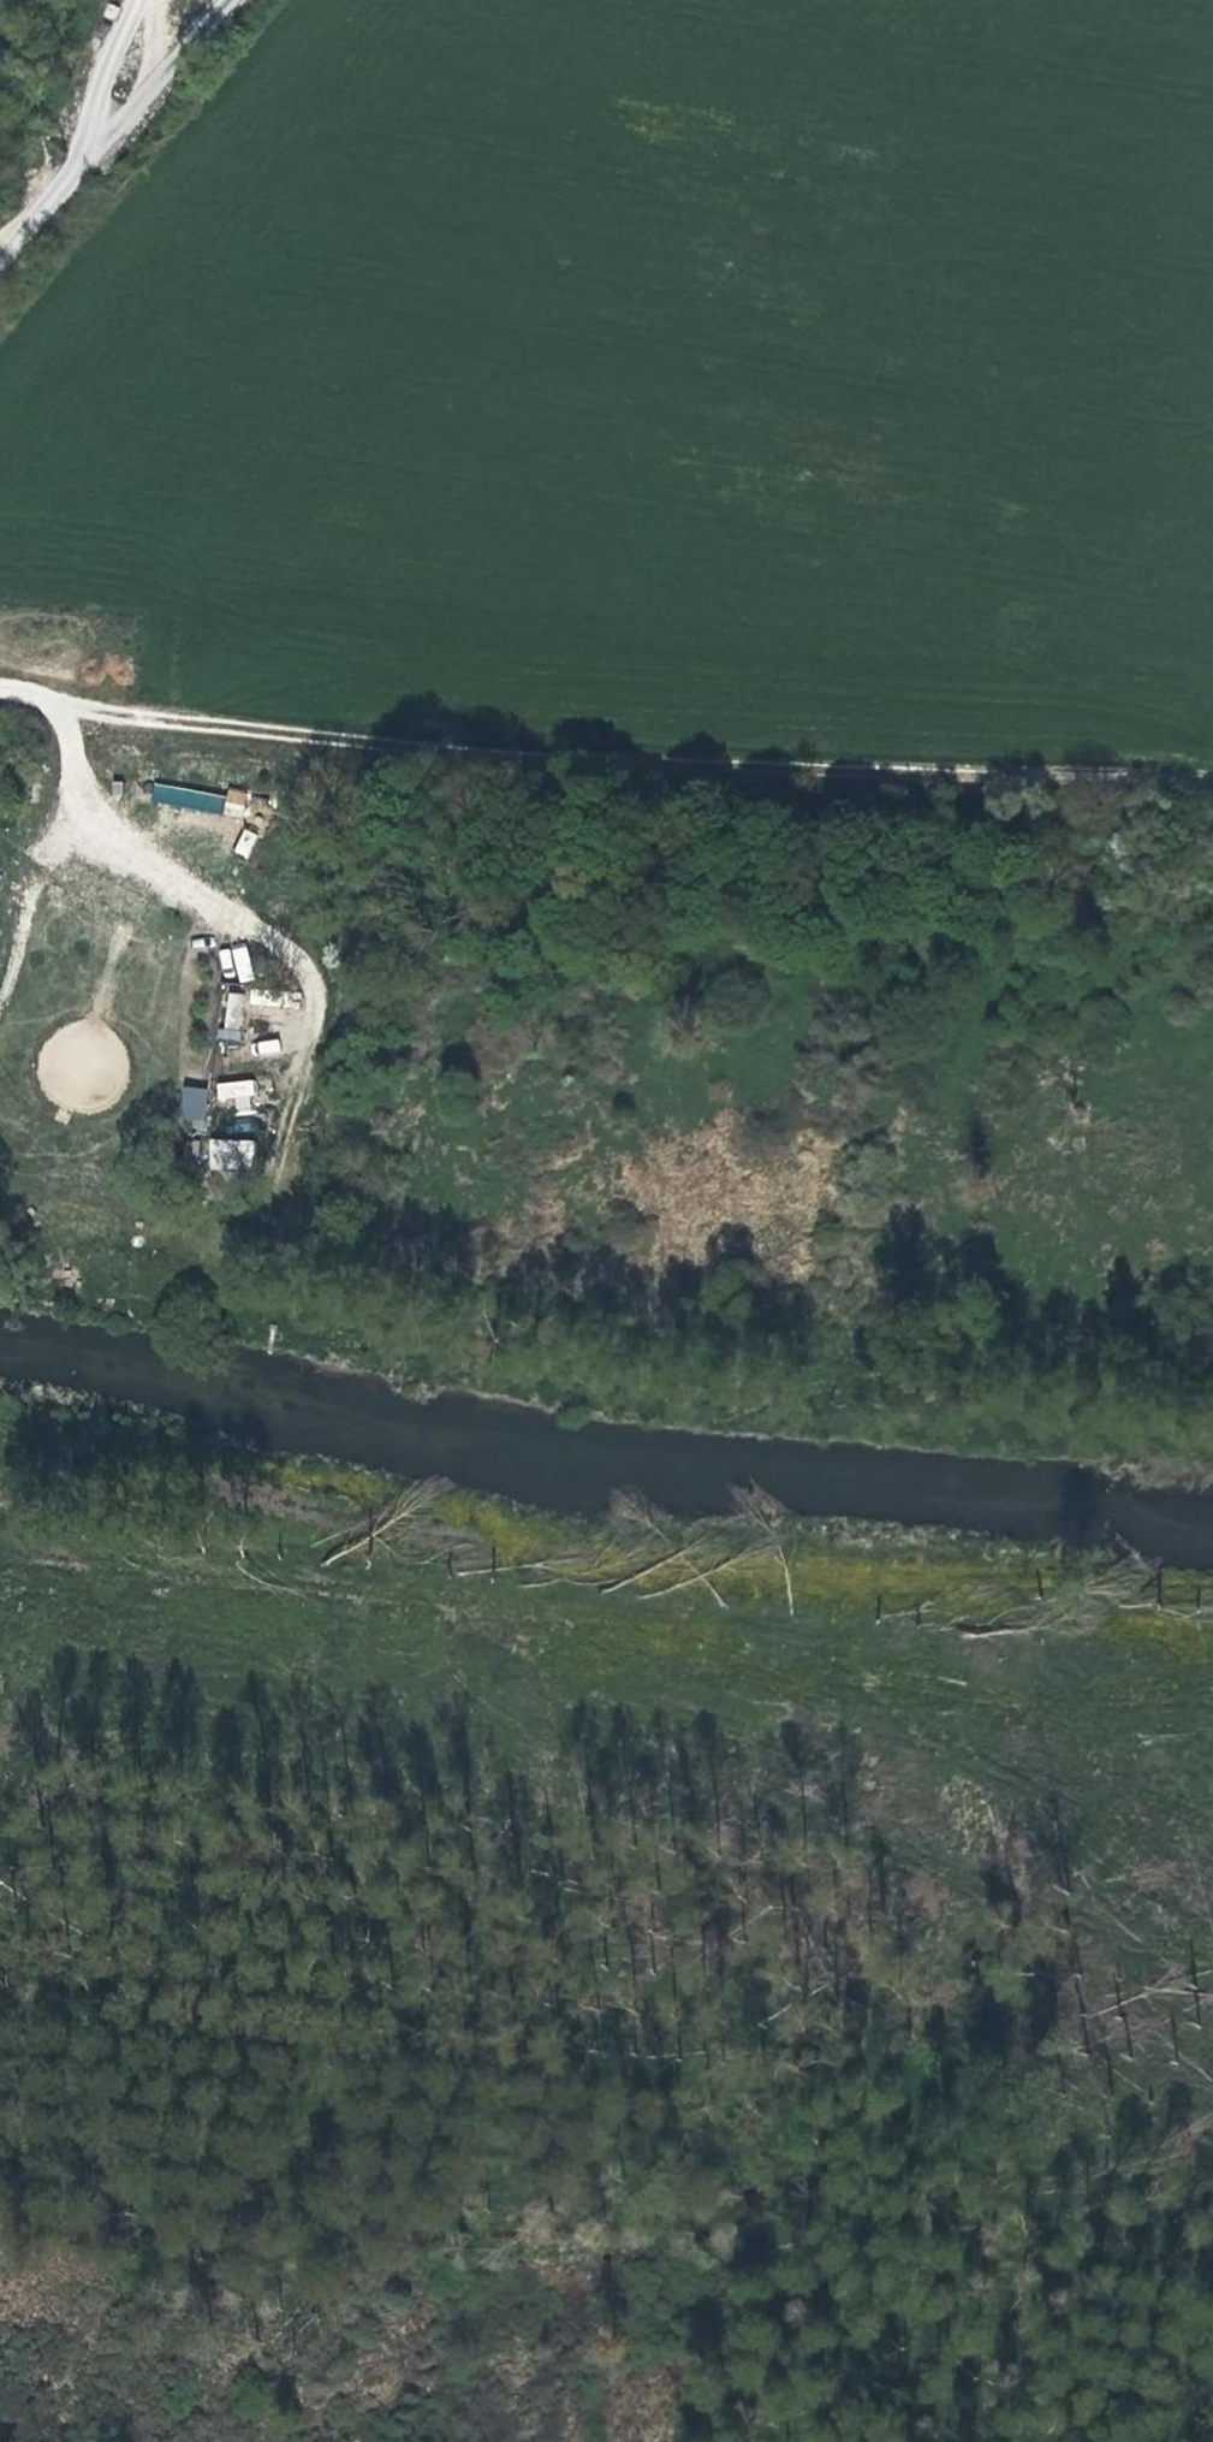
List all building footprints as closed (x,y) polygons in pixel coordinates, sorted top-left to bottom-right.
[(222,810),(224,792),(151,786),(150,805),(222,810)] [(242,816),(246,791),(227,788),(223,813),(242,816)] [(242,827),(232,852),(248,858),(257,833),(242,827)] [(225,982),(253,976),(246,945),(217,951),(225,982)] [(240,1041),(246,994),(226,991),(220,1038),(240,1041)] [(219,1112),(254,1107),(251,1078),(215,1083),(219,1112)] [(205,1117),(206,1087),(181,1086),(180,1116),(205,1117)] [(253,1170),(254,1140),(209,1138),(208,1169),(253,1170)]
